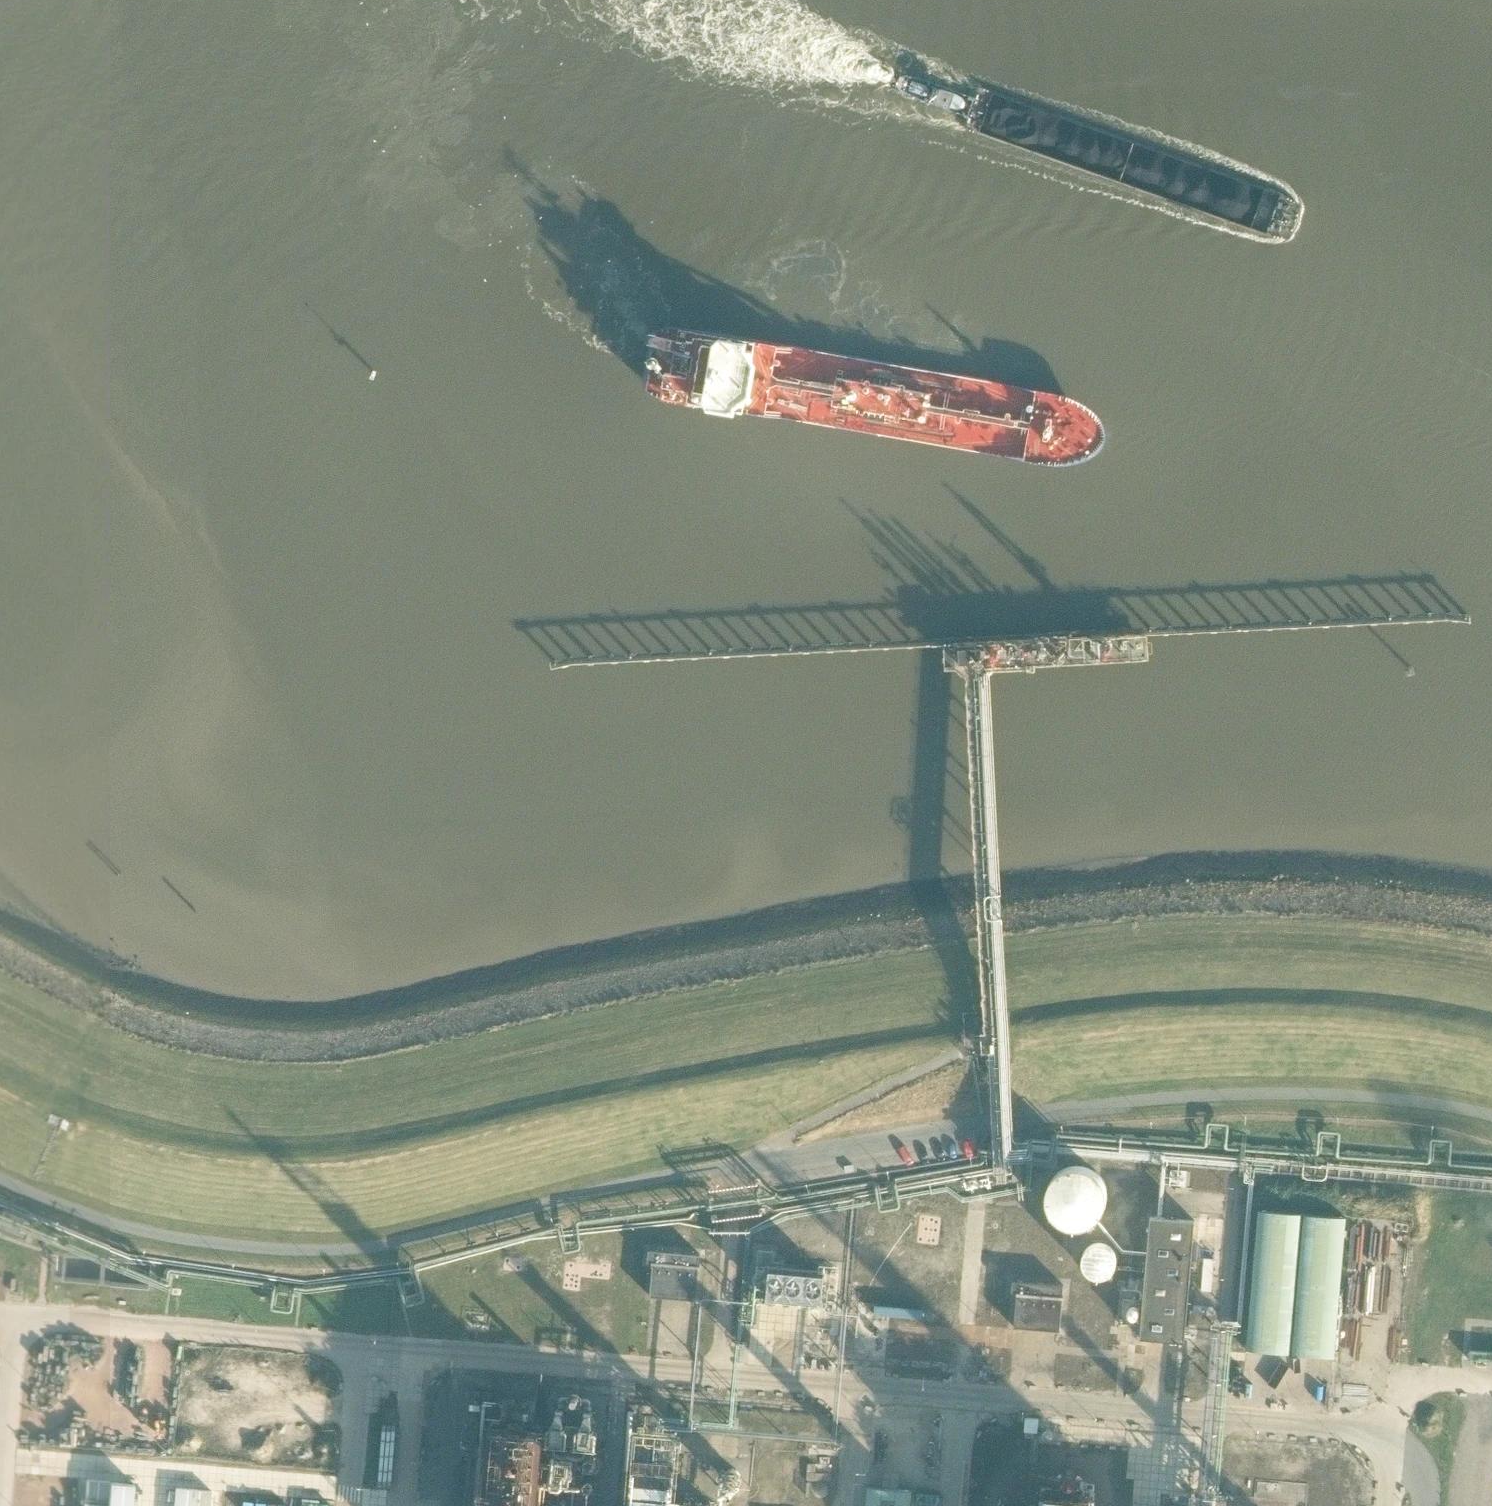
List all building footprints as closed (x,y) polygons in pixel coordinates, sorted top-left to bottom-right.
[(1106,1183),(1067,1182),(1067,1220),(1105,1221),(1106,1183)] [(1302,1212),(1259,1208),(1247,1348),(1289,1352),(1302,1212)] [(1347,1216),(1305,1212),(1292,1352),(1335,1356),(1347,1216)] [(1141,1335),(1185,1339),(1195,1218),(1151,1215),(1141,1335)] [(1124,1273),(1125,1248),(1099,1247),(1098,1272),(1124,1273)] [(653,1296),(698,1301),(702,1256),(657,1252),(653,1296)] [(835,1311),(837,1274),(768,1267),(769,1257),(744,1254),(739,1304),(758,1306),(835,1311)] [(1015,1324),(1060,1328),(1064,1283),(1013,1278),(1012,1291),(1018,1291),(1015,1324)] [(1470,1348),(1469,1358),(1491,1359),(1491,1350),(1470,1348)] [(1339,1409),(1359,1409),(1359,1386),(1339,1385),(1339,1409)] [(515,1399),(515,1395),(504,1394),(503,1403),(473,1400),(468,1461),(493,1463),(489,1505),(536,1505),(543,1429),(535,1428),(538,1396),(528,1395),(528,1400),(515,1399)] [(875,1448),(924,1449),(925,1415),(876,1414),(875,1448)] [(634,1423),(627,1505),(676,1505),(683,1427),(634,1423)] [(460,1492),(461,1467),(435,1467),(434,1491),(460,1492)] [(84,1505),(133,1505),(135,1483),(86,1478),(84,1505)] [(1056,1480),(1054,1505),(1100,1505),(1102,1484),(1056,1480)] [(867,1485),(865,1505),(910,1505),(912,1488),(867,1485)] [(173,1505),(210,1505),(211,1488),(175,1486),(173,1505)]
